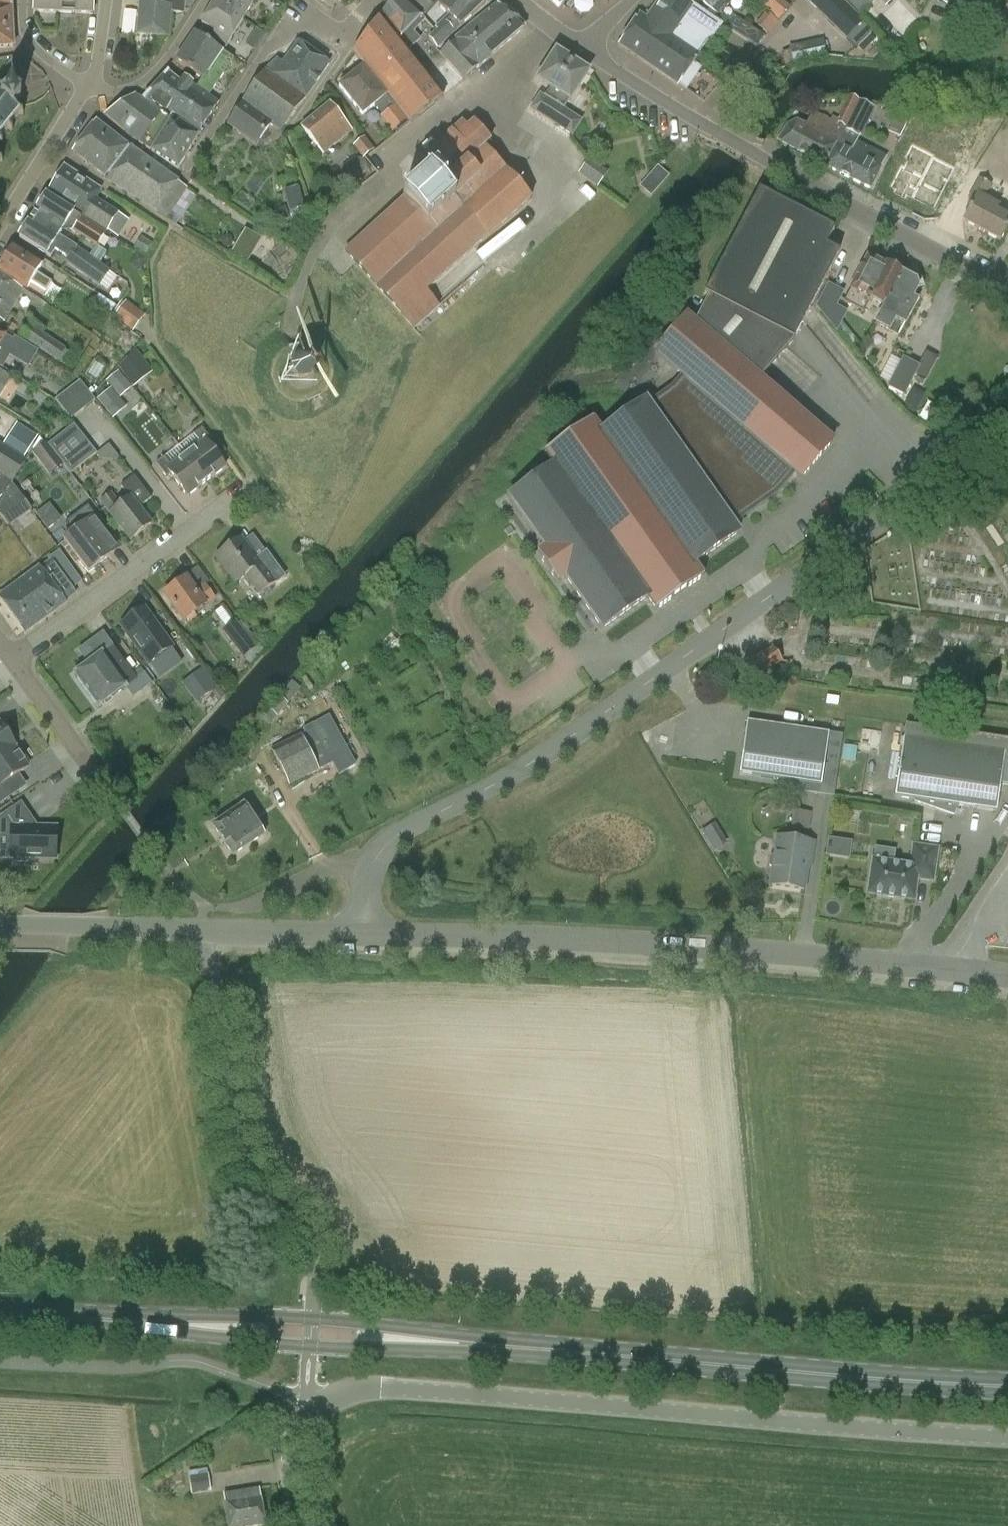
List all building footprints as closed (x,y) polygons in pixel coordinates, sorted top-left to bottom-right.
[(94,0),(34,0),(33,12),(94,14),(94,0)] [(195,0),(141,0),(137,34),(169,37),(171,13),(185,14),(186,7),(191,7),(195,0)] [(215,2),(243,19),(255,0),(216,0),(215,2)] [(423,15),(406,0),(394,0),(381,17),(399,38),(420,18),(423,15)] [(425,17),(441,0),(407,0),(425,17)] [(489,0),(443,0),(439,5),(448,15),(435,28),(437,30),(428,39),(438,49),(460,28),(489,0)] [(619,46),(677,86),(678,84),(687,89),(700,69),(692,64),(709,39),(711,41),(722,25),(689,2),(688,3),(683,0),(659,0),(646,19),(640,15),(619,46)] [(710,9),(711,9),(717,15),(733,0),(702,0),(710,9)] [(782,19),(792,6),(785,0),(772,0),(766,7),(782,19)] [(846,38),(863,21),(842,0),(808,0),(846,38)] [(846,0),(860,15),(875,0),(846,0)] [(243,19),(215,2),(202,24),(216,32),(211,40),(225,49),(243,19)] [(455,39),(456,40),(440,54),(447,62),(463,79),(464,80),(479,67),(526,26),(519,21),(506,11),(498,4),(455,39)] [(14,47),(12,8),(0,8),(0,47),(14,47)] [(729,15),(723,23),(758,47),(763,38),(729,15)] [(444,96),(463,79),(447,62),(429,77),(381,17),(381,16),(352,53),(409,123),(411,125),(412,124),(411,124),(444,98),(445,97),(444,96)] [(256,29),(251,37),(259,43),(264,35),(256,29)] [(197,87),(210,95),(234,59),(223,51),(195,33),(176,62),(203,79),(197,87)] [(266,71),(274,77),(305,98),(329,65),(298,43),(283,63),(277,58),(266,71)] [(531,110),(551,122),(554,124),(564,109),(568,102),(588,72),(566,58),(556,52),(538,80),(552,88),(545,99),(540,96),(531,110)] [(379,103),(387,96),(363,66),(338,86),(362,116),(379,103)] [(282,132),(305,98),(274,77),(266,71),(242,104),(243,104),(270,124),(282,132)] [(195,92),(196,87),(187,81),(184,84),(168,73),(144,100),(172,116),(173,114),(190,89),(195,92)] [(5,90),(3,88),(2,87),(0,87),(0,137),(20,113),(13,108),(16,104),(21,98),(14,92),(7,87),(5,90)] [(219,102),(210,95),(197,87),(196,87),(195,92),(190,89),(173,114),(200,130),(219,102)] [(172,116),(144,100),(143,101),(136,96),(106,116),(132,138),(152,151),(174,117),(172,116)] [(387,96),(379,103),(386,112),(394,106),(387,96)] [(840,121),(840,122),(839,124),(846,128),(845,130),(857,136),(871,106),(850,96),(838,120),(840,121)] [(256,145),(270,124),(243,104),(228,125),(256,145)] [(323,153),(352,129),(331,104),(301,128),(323,153)] [(393,108),(380,118),(391,133),(405,123),(393,108)] [(913,110),(904,128),(917,135),(926,117),(913,110)] [(778,142),(810,158),(829,121),(813,113),(806,127),(796,122),(788,126),(778,142)] [(174,117),(152,151),(178,167),(198,134),(198,132),(174,117)] [(830,122),(829,121),(810,158),(826,167),(842,134),(843,135),(845,130),(838,126),(839,124),(840,122),(840,121),(838,120),(832,117),(830,122)] [(73,151),(107,177),(128,148),(95,122),(75,148),(73,151)] [(505,171),(497,162),(484,149),(491,143),(473,124),(468,129),(425,166),(430,172),(404,195),(406,197),(344,251),(357,265),(400,315),(413,330),(414,329),(440,306),(427,291),(488,239),(487,238),(530,201),(505,171)] [(886,157),(843,135),(842,134),(826,167),(870,189),(886,157)] [(364,159),(373,152),(362,138),(353,145),(364,159)] [(910,141),(886,188),(912,200),(935,154),(910,141)] [(166,214),(185,187),(128,148),(107,177),(166,214)] [(935,154),(912,200),(935,212),(950,183),(952,183),(952,184),(962,189),(977,166),(964,159),(959,169),(958,168),(959,166),(935,154)] [(580,171),(599,186),(608,174),(589,159),(580,171)] [(659,164),(640,185),(652,196),(671,174),(659,164)] [(127,220),(110,209),(95,200),(96,199),(102,190),(64,166),(48,194),(84,217),(106,231),(128,245),(139,228),(127,220)] [(1007,228),(1007,217),(997,212),(1000,206),(984,198),(991,185),(980,179),(969,199),(973,201),(963,221),(1001,241),(1007,228)] [(740,226),(704,295),(794,341),(814,302),(838,256),(825,249),(835,230),(759,191),(741,226),(740,226)] [(46,195),(33,216),(47,226),(45,230),(58,238),(59,236),(66,225),(83,237),(97,246),(105,233),(47,196),(46,195)] [(47,226),(33,216),(19,237),(47,255),(51,257),(55,250),(69,259),(66,263),(100,285),(110,270),(76,247),(72,244),(59,236),(58,238),(45,230),(47,226)] [(245,230),(236,248),(253,256),(262,238),(245,230)] [(52,282),(37,272),(42,264),(14,247),(0,269),(0,271),(27,288),(31,282),(46,292),(52,282)] [(918,289),(923,288),(921,280),(915,282),(902,275),(900,268),(892,264),(886,266),(867,257),(850,289),(851,290),(848,296),(844,302),(864,312),(871,299),(885,307),(875,325),(899,337),(905,326),(918,303),(912,300),(918,289)] [(5,322),(24,290),(0,276),(0,319),(2,320),(5,322)] [(818,307),(837,330),(846,312),(835,307),(842,293),(829,286),(818,307)] [(689,318),(668,342),(657,354),(683,377),(672,389),(649,405),(647,402),(635,410),(602,434),(593,421),(594,421),(594,420),(546,454),(547,453),(551,459),(556,466),(510,498),(546,550),(539,555),(538,554),(538,555),(558,584),(559,583),(558,583),(566,577),(598,624),(601,627),(646,595),(655,608),(654,608),(654,609),(702,576),(702,575),(701,576),(692,563),(738,532),(732,524),(777,492),(795,472),(801,478),(833,442),(793,406),(761,379),(774,364),(787,349),(794,341),(704,295),(703,297),(709,300),(696,324),(689,318)] [(114,317),(133,331),(143,317),(145,314),(125,300),(114,317)] [(66,349),(29,324),(20,337),(57,362),(66,349)] [(29,366),(39,350),(17,336),(14,340),(0,332),(0,348),(29,366)] [(143,358),(137,351),(119,368),(133,387),(153,371),(143,358)] [(311,382),(315,371),(311,364),(301,360),(299,362),(294,364),(292,374),(295,382),(302,384),(307,383),(311,382)] [(903,360),(889,387),(903,394),(913,376),(917,368),(903,360)] [(6,387),(12,377),(0,370),(0,383),(6,387)] [(119,397),(132,387),(119,371),(106,381),(119,397)] [(95,401),(80,381),(69,390),(84,410),(95,401)] [(126,407),(111,388),(98,399),(113,418),(126,407)] [(9,435),(31,450),(37,441),(15,427),(9,435)] [(201,444),(186,456),(207,483),(226,468),(209,446),(213,443),(202,429),(194,435),(201,444)] [(68,455),(77,468),(97,453),(88,441),(68,455)] [(33,453),(50,475),(64,465),(48,443),(33,453)] [(25,460),(0,444),(0,471),(13,479),(25,460)] [(110,444),(98,453),(103,459),(115,460),(119,457),(110,444)] [(171,475),(188,497),(207,483),(186,456),(171,467),(164,458),(156,464),(166,478),(171,475)] [(101,502),(110,514),(131,541),(151,525),(139,508),(151,499),(134,477),(120,487),(130,499),(120,506),(111,495),(101,502)] [(37,513),(49,529),(62,519),(50,503),(37,513)] [(89,573),(110,557),(96,539),(108,531),(97,516),(65,540),(89,573)] [(261,595),(284,578),(266,553),(257,560),(241,539),(216,557),(236,585),(240,582),(247,577),(261,595)] [(40,569),(0,599),(25,632),(47,616),(52,612),(65,602),(73,596),(75,594),(72,590),(51,562),(41,569),(40,569)] [(206,606),(215,599),(206,587),(197,594),(186,579),(164,595),(184,622),(206,607),(206,606)] [(848,612),(867,604),(859,589),(841,598),(848,612)] [(172,648),(144,609),(121,626),(149,665),(172,648)] [(223,632),(243,657),(256,647),(236,622),(223,632)] [(94,660),(76,673),(100,707),(126,688),(137,679),(112,645),(103,633),(79,651),(80,652),(85,648),(94,660)] [(780,661),(773,651),(752,666),(759,676),(780,661)] [(217,689),(202,669),(193,676),(182,684),(196,704),(217,689)] [(290,785),(318,771),(351,755),(331,718),(304,731),(305,735),(273,751),(290,785)] [(821,787),(829,733),(748,722),(740,775),(821,787)] [(14,748),(16,747),(0,724),(0,757),(14,748)] [(857,752),(878,756),(883,730),(862,726),(857,752)] [(904,738),(895,798),(916,801),(915,803),(954,816),(957,806),(997,812),(1005,753),(904,738)] [(14,748),(0,757),(0,805),(10,799),(2,786),(19,775),(28,768),(26,765),(29,763),(20,750),(17,752),(14,748)] [(21,803),(3,815),(11,827),(10,859),(12,859),(12,862),(27,863),(27,859),(56,860),(56,828),(38,827),(21,803)] [(233,857),(265,836),(244,805),(212,825),(233,857)] [(722,846),(714,824),(703,828),(712,850),(722,846)] [(850,858),(853,841),(833,836),(829,854),(850,858)] [(778,839),(771,886),(805,891),(809,859),(812,859),(815,844),(778,839)] [(933,881),(937,850),(914,846),(911,866),(873,861),(869,894),(914,901),(917,879),(933,881)] [(192,1494),(211,1491),(208,1472),(189,1475),(192,1494)] [(259,1491),(224,1497),(229,1525),(266,1525),(259,1491)]
